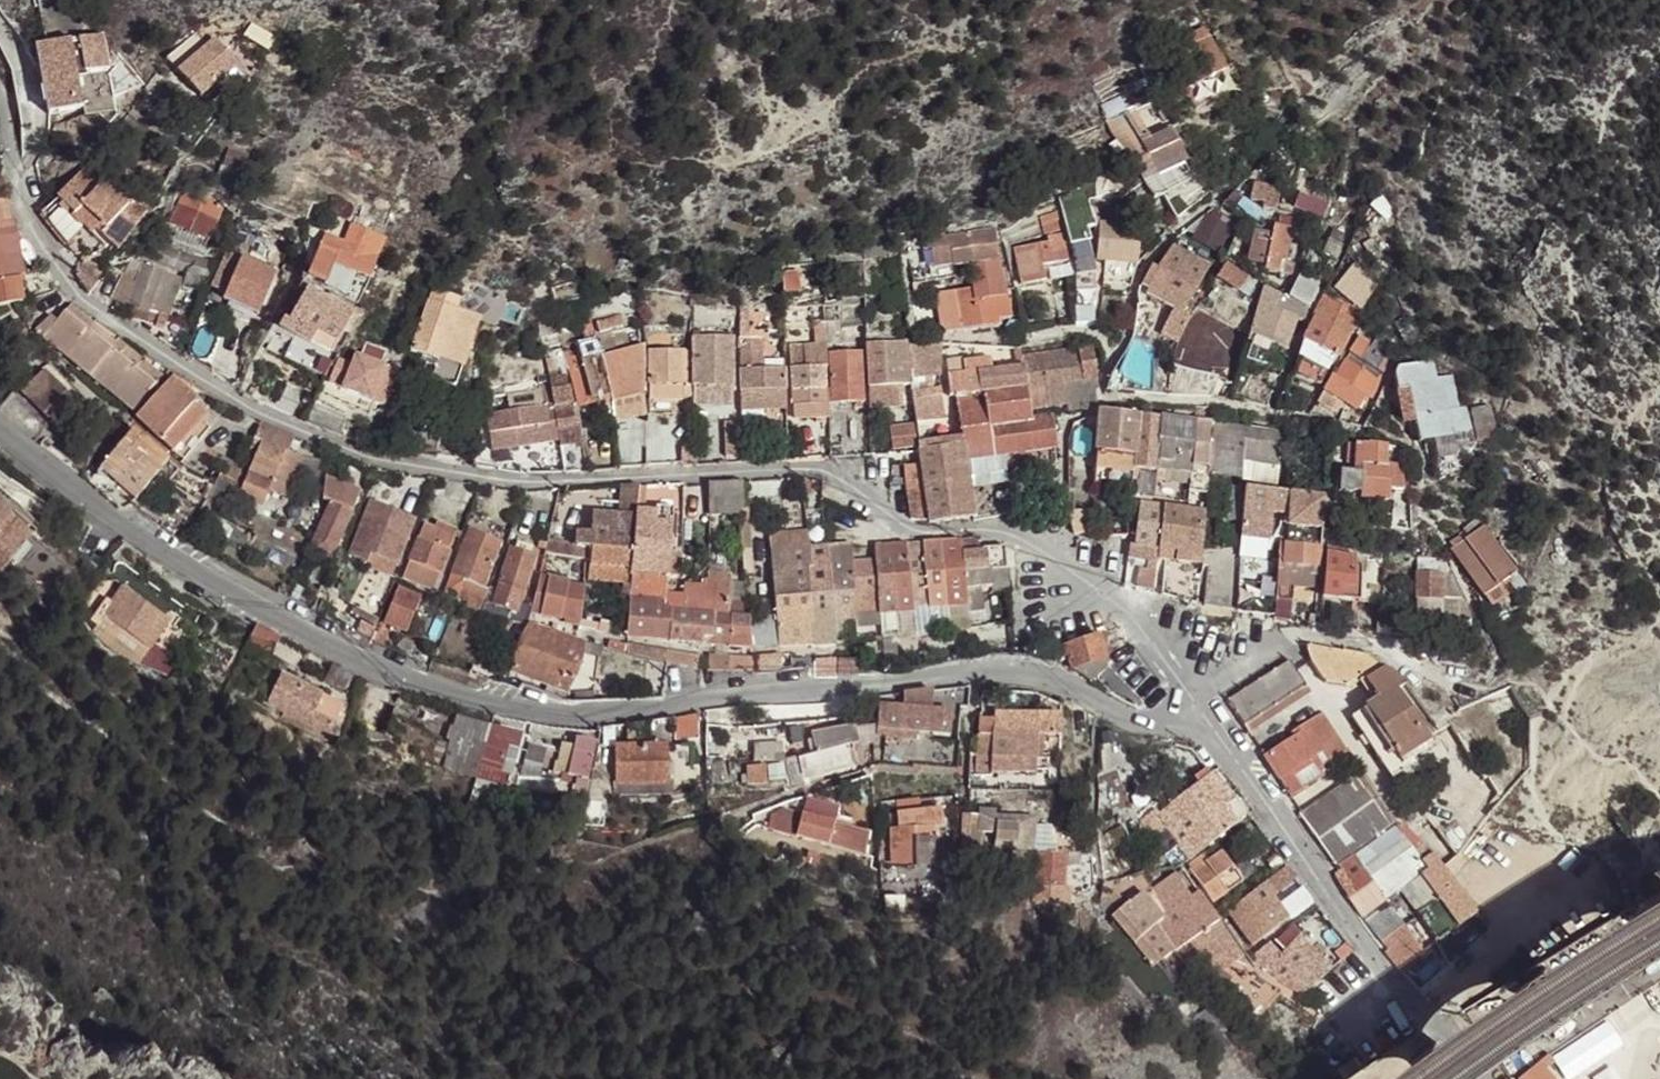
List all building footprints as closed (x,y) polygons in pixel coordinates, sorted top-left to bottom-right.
[(276,38),(253,24),(246,35),(269,49),(276,38)] [(1203,28),(1190,35),(1195,45),(1209,38),(1203,28)] [(38,46),(49,115),(81,109),(76,79),(88,77),(87,71),(109,67),(103,35),(80,38),(81,43),(70,45),(69,40),(38,46)] [(1226,70),(1209,38),(1195,45),(1190,35),(1141,62),(1148,77),(1156,92),(1183,77),(1190,89),(1226,70)] [(179,72),(201,97),(236,65),(213,41),(179,72)] [(1107,118),(1114,130),(1133,164),(1147,155),(1157,174),(1190,158),(1175,128),(1142,145),(1130,124),(1122,110),(1107,118)] [(67,190),(59,198),(92,232),(94,229),(100,236),(102,234),(109,241),(131,219),(138,225),(147,213),(123,190),(127,185),(112,173),(106,179),(92,165),(67,190)] [(1274,212),(1281,189),(1255,182),(1251,200),(1264,203),(1262,209),(1274,212)] [(186,190),(174,222),(210,236),(223,204),(186,190)] [(6,199),(0,200),(0,305),(23,301),(19,282),(18,276),(24,275),(25,274),(15,220),(11,221),(6,199)] [(1314,216),(1322,218),(1327,205),(1320,202),(1314,216)] [(1059,211),(1061,219),(1083,214),(1092,211),(1093,214),(1099,212),(1099,203),(1058,204),(1059,211)] [(1045,235),(1064,230),(1061,219),(1059,211),(1040,217),(1045,235)] [(1083,214),(1061,219),(1064,230),(1073,269),(1094,265),(1083,214)] [(1231,227),(1208,214),(1196,235),(1220,247),(1231,227)] [(1286,261),(1294,217),(1280,215),(1278,222),(1275,222),(1273,232),(1255,228),(1249,260),(1267,263),(1266,269),(1284,273),(1286,261)] [(1099,229),(1097,259),(1105,260),(1138,263),(1142,225),(1100,222),(1099,229)] [(995,229),(922,240),(924,253),(910,255),(915,284),(957,277),(956,267),(970,264),(974,288),(934,295),(939,327),(947,334),(999,325),(998,319),(1010,318),(995,229)] [(1014,249),(1021,284),(1044,280),(1041,265),(1068,260),(1063,234),(1049,237),(1049,242),(1014,249)] [(325,236),(309,275),(328,282),(335,264),(370,278),(380,255),(384,241),(373,238),(364,235),(358,249),(325,236)] [(266,237),(257,251),(271,259),(279,245),(266,237)] [(1333,271),(1344,244),(1329,238),(1324,254),(1331,257),(1325,268),(1333,271)] [(1372,239),(1362,246),(1375,265),(1386,258),(1372,239)] [(188,271),(185,282),(203,288),(211,261),(159,241),(150,256),(188,271)] [(1208,263),(1174,244),(1161,269),(1152,265),(1141,285),(1148,289),(1146,295),(1174,309),(1161,336),(1177,344),(1191,317),(1182,312),(1208,263)] [(140,265),(142,262),(132,259),(128,267),(127,266),(124,273),(134,277),(139,265),(140,265)] [(253,260),(239,280),(258,293),(272,273),(253,260)] [(1286,261),(1284,273),(1292,275),(1295,263),(1286,261)] [(89,293),(90,293),(101,278),(99,268),(83,263),(77,276),(89,293)] [(123,276),(112,297),(131,306),(128,315),(156,324),(159,312),(168,314),(169,314),(181,276),(144,263),(137,283),(123,276)] [(1248,277),(1228,264),(1218,278),(1238,291),(1248,277)] [(1355,267),(1337,288),(1359,308),(1377,286),(1355,267)] [(784,272),(784,294),(801,294),(800,272),(784,272)] [(1290,297),(1309,307),(1319,290),(1312,279),(1302,275),(1290,297)] [(1288,347),(1302,309),(1285,303),(1282,312),(1273,309),(1279,293),(1264,287),(1249,334),(1248,340),(1254,343),(1256,335),(1272,342),(1288,347)] [(461,298),(433,288),(413,349),(463,366),(479,318),(457,311),(461,298)] [(352,314),(308,290),(307,294),(305,293),(294,313),(296,314),(290,323),(284,320),(280,328),(285,331),(288,326),(308,336),(316,323),(340,336),(347,324),(352,314)] [(928,292),(905,296),(905,299),(907,316),(907,317),(930,314),(928,292)] [(1338,354),(1353,323),(1357,325),(1362,314),(1323,296),(1304,338),(1299,358),(1328,372),(1338,354)] [(276,307),(267,299),(260,306),(269,315),(276,307)] [(68,309),(90,327),(94,323),(71,304),(68,309)] [(53,315),(35,329),(136,412),(159,385),(112,346),(90,327),(68,309),(58,320),(53,315)] [(159,312),(156,324),(165,326),(168,314),(159,312)] [(1248,340),(1249,334),(1209,313),(1187,351),(1209,363),(1215,353),(1239,367),(1248,340)] [(357,316),(352,314),(347,324),(352,326),(357,316)] [(620,315),(598,321),(601,331),(623,324),(620,315)] [(1408,319),(1397,324),(1405,342),(1416,337),(1408,319)] [(31,341),(18,322),(0,332),(0,359),(31,341)] [(90,327),(112,346),(116,342),(94,323),(90,327)] [(626,332),(597,340),(601,358),(612,401),(643,394),(647,392),(646,345),(641,346),(630,349),(628,341),(626,332)] [(671,332),(645,332),(646,344),(671,344),(671,332)] [(1272,342),(1256,335),(1254,343),(1252,346),(1267,352),(1272,342)] [(693,337),(693,406),(733,406),(733,337),(693,337)] [(740,338),(741,411),(759,411),(786,410),(785,369),(783,369),(762,370),(762,364),(762,337),(740,338)] [(1359,337),(1349,355),(1382,374),(1389,362),(1367,349),(1370,343),(1359,337)] [(639,338),(628,341),(630,349),(641,346),(639,338)] [(112,346),(136,365),(141,359),(118,339),(116,342),(112,346)] [(867,343),(870,407),(903,405),(902,386),(913,385),(913,372),(910,344),(899,344),(899,341),(867,343)] [(285,359),(325,377),(332,362),(292,343),(285,359)] [(827,367),(827,353),(826,343),(805,344),(806,368),(792,369),(794,405),(827,404),(825,367),(827,367)] [(791,345),(792,369),(806,368),(805,344),(791,345)] [(942,345),(910,344),(913,372),(941,370),(942,345)] [(367,345),(361,358),(381,366),(386,353),(367,345)] [(1098,384),(1093,345),(1022,354),(1023,365),(1029,409),(1067,404),(1068,410),(1097,406),(1094,384),(1098,384)] [(861,351),(827,353),(827,367),(829,402),(864,400),(861,351)] [(651,353),(650,401),(683,401),(684,352),(651,353)] [(1215,353),(1209,363),(1237,378),(1239,367),(1215,353)] [(1332,374),(1318,401),(1337,412),(1344,399),(1360,407),(1367,394),(1372,397),(1384,375),(1382,374),(1349,355),(1337,377),(1332,374)] [(352,364),(338,358),(327,383),(343,390),(339,402),(370,414),(375,402),(384,406),(398,373),(381,366),(361,358),(356,356),(352,364)] [(970,459),(1004,454),(1058,447),(1054,415),(1030,418),(1029,409),(1023,365),(992,370),(991,356),(963,360),(965,373),(948,376),(951,395),(957,394),(964,437),(966,446),(967,460),(970,459)] [(601,358),(569,365),(579,403),(583,426),(616,421),(612,401),(601,358)] [(141,359),(136,365),(159,385),(164,378),(141,359)] [(1253,363),(1246,360),(1243,360),(1241,369),(1250,372),(1253,363)] [(1452,375),(1437,378),(1434,360),(1400,367),(1395,375),(1405,424),(1416,421),(1420,442),(1473,432),(1468,408),(1459,409),(1452,375)] [(53,365),(45,372),(79,412),(90,425),(101,417),(53,365)] [(79,412),(45,372),(23,390),(57,430),(79,412)] [(560,439),(561,446),(583,442),(580,424),(575,425),(571,404),(569,388),(567,388),(566,377),(557,378),(556,375),(548,377),(550,385),(554,405),(555,414),(560,439)] [(171,379),(138,417),(174,448),(200,419),(206,412),(194,401),(195,400),(171,379)] [(493,449),(560,439),(555,414),(549,415),(548,406),(554,405),(550,385),(540,387),(543,405),(505,410),(488,413),(493,449)] [(941,386),(913,390),(913,396),(942,392),(941,386)] [(942,392),(913,396),(916,422),(946,420),(942,392)] [(0,407),(0,411),(36,442),(47,426),(13,393),(0,407)] [(612,401),(616,421),(646,416),(643,394),(612,401)] [(571,404),(575,425),(580,424),(576,403),(571,404)] [(827,404),(794,405),(795,420),(830,418),(829,404),(827,404)] [(1195,406),(1195,421),(1191,472),(1209,474),(1213,423),(1215,407),(1195,406)] [(759,411),(741,411),(741,422),(759,422),(759,411)] [(1100,411),(1095,468),(1133,472),(1133,469),(1138,414),(1100,411)] [(1157,471),(1161,416),(1138,414),(1133,469),(1157,471)] [(1195,421),(1161,416),(1157,471),(1156,479),(1164,480),(1165,470),(1191,472),(1195,421)] [(200,419),(174,448),(182,456),(208,426),(200,419)] [(728,457),(743,457),(741,422),(726,423),(728,457)] [(295,438),(260,423),(254,437),(261,440),(247,476),(238,497),(262,507),(269,489),(286,496),(302,458),(289,453),(295,438)] [(1282,431),(1213,423),(1209,474),(1242,478),(1243,459),(1256,461),(1279,464),(1282,431)] [(916,426),(890,429),(892,448),(918,445),(918,443),(916,426)] [(100,470),(135,500),(169,461),(133,431),(100,470)] [(918,445),(919,452),(958,448),(966,446),(964,437),(918,443),(918,445)] [(1368,444),(1357,443),(1357,445),(1348,444),(1346,473),(1340,472),(1339,492),(1363,493),(1362,500),(1387,501),(1387,488),(1402,489),(1403,466),(1386,465),(1387,444),(1368,443),(1368,444)] [(966,446),(958,448),(967,518),(975,517),(967,460),(966,446)] [(1283,469),(1289,470),(1291,447),(1285,447),(1283,469)] [(958,448),(919,452),(920,463),(924,487),(907,490),(911,520),(929,521),(929,523),(967,518),(958,448)] [(1004,454),(970,459),(974,487),(1008,482),(1004,454)] [(1279,464),(1256,461),(1254,475),(1277,478),(1279,464)] [(227,462),(222,472),(234,479),(238,472),(239,469),(227,462)] [(903,466),(907,490),(924,487),(920,463),(903,466)] [(1157,471),(1133,469),(1133,472),(1133,480),(1156,482),(1156,479),(1157,471)] [(1191,472),(1165,470),(1164,480),(1163,482),(1190,485),(1191,472)] [(238,497),(247,476),(238,472),(234,479),(222,472),(218,478),(213,487),(238,497)] [(1191,472),(1190,485),(1189,492),(1207,494),(1209,474),(1191,472)] [(338,546),(361,492),(326,477),(323,500),(332,503),(311,549),(325,555),(330,542),(338,546)] [(732,481),(708,482),(708,514),(732,513),(732,481)] [(743,482),(732,481),(732,513),(739,514),(739,509),(744,509),(743,482)] [(810,481),(803,482),(805,500),(810,500),(810,494),(811,494),(810,481)] [(628,504),(637,505),(639,486),(630,486),(628,504)] [(639,486),(637,505),(644,505),(646,486),(639,486)] [(1237,612),(1275,616),(1276,600),(1262,598),(1263,586),(1250,584),(1253,558),(1265,559),(1267,541),(1271,541),(1272,512),(1287,514),(1289,491),(1246,488),(1245,492),(1243,523),(1239,589),(1237,612)] [(1514,510),(1523,501),(1513,489),(1503,497),(1514,510)] [(27,544),(37,533),(10,509),(15,504),(0,491),(0,520),(27,544)] [(1227,521),(1243,523),(1245,492),(1229,491),(1227,521)] [(367,563),(372,553),(397,564),(416,521),(370,501),(349,553),(367,563)] [(1164,507),(1140,504),(1136,536),(1135,545),(1130,545),(1129,557),(1158,561),(1160,549),(1164,507)] [(1206,512),(1164,507),(1160,549),(1178,551),(1176,561),(1202,564),(1206,512)] [(739,509),(739,514),(740,526),(750,525),(748,508),(744,509),(739,509)] [(636,511),(636,520),(632,551),(630,593),(629,603),(665,605),(664,619),(672,620),(672,610),(711,613),(728,615),(729,603),(731,582),(727,581),(706,580),(705,586),(686,585),(685,594),(666,593),(668,576),(670,554),(668,554),(671,515),(636,511)] [(593,548),(632,551),(636,520),(596,517),(594,537),(593,548)] [(27,544),(0,520),(0,575),(27,544)] [(1451,550),(1485,596),(1500,585),(1517,572),(1479,520),(1465,530),(1469,537),(1454,548),(1451,550)] [(433,590),(457,529),(438,521),(435,529),(424,525),(403,578),(433,590)] [(1284,544),(1322,546),(1322,526),(1286,523),(1284,544)] [(828,547),(826,526),(807,527),(807,532),(809,548),(828,547)] [(1450,543),(1454,548),(1469,537),(1465,530),(1458,535),(1459,536),(1450,543)] [(501,543),(469,531),(451,577),(465,582),(459,598),(482,607),(488,590),(483,588),(501,543)] [(770,535),(771,550),(809,548),(807,532),(770,535)] [(593,548),(594,537),(586,537),(585,547),(593,548)] [(968,604),(966,588),(981,587),(993,586),(993,590),(1009,589),(1006,546),(977,548),(978,553),(961,554),(960,541),(940,543),(940,541),(874,546),(875,561),(854,563),(853,548),(853,545),(828,547),(829,565),(835,564),(836,620),(857,619),(857,616),(880,614),(897,613),(914,611),(933,610),(947,609),(947,605),(968,604)] [(1276,600),(1275,616),(1275,618),(1291,620),(1294,587),(1313,589),(1314,576),(1315,568),(1320,568),(1322,546),(1284,544),(1281,543),(1278,587),(1276,600)] [(592,559),(593,548),(585,547),(584,558),(592,559)] [(836,620),(835,564),(829,565),(828,547),(809,548),(812,603),(814,644),(837,644),(836,620)] [(536,556),(511,548),(497,589),(492,604),(511,610),(518,612),(514,623),(529,627),(530,622),(532,612),(533,610),(519,607),(536,556)] [(630,593),(632,551),(593,548),(592,559),(591,580),(623,583),(622,592),(630,593)] [(792,604),(812,603),(809,548),(771,550),(775,601),(792,600),(792,604)] [(1358,555),(1327,552),(1323,597),(1354,599),(1358,555)] [(367,563),(366,565),(392,577),(397,564),(372,553),(367,563)] [(681,555),(670,554),(668,576),(679,577),(681,555)] [(1364,555),(1358,555),(1354,599),(1360,599),(1364,555)] [(706,571),(706,580),(727,581),(728,573),(706,571)] [(1442,601),(1443,573),(1417,573),(1417,613),(1443,612),(1443,620),(1473,620),(1464,601),(1450,602),(1442,601)] [(1443,573),(1442,601),(1450,602),(1449,573),(1443,573)] [(1165,575),(1162,596),(1198,605),(1201,583),(1165,575)] [(560,618),(581,621),(585,589),(567,586),(568,581),(539,577),(533,610),(532,612),(537,613),(542,614),(560,618)] [(1207,584),(1204,606),(1237,612),(1239,589),(1207,584)] [(1500,585),(1485,596),(1492,605),(1507,594),(1500,585)] [(1278,587),(1263,586),(1262,598),(1276,600),(1278,587)] [(981,587),(966,588),(968,604),(968,612),(984,610),(981,587)] [(399,588),(385,622),(406,630),(420,598),(399,588)] [(511,610),(492,604),(497,589),(491,588),(484,612),(508,620),(511,610)] [(149,647),(169,622),(123,589),(112,605),(108,602),(101,611),(149,647)] [(629,603),(630,593),(622,592),(620,592),(619,604),(629,605),(629,603)] [(814,644),(812,603),(792,604),(792,600),(775,601),(777,618),(749,620),(751,648),(814,644)] [(629,605),(628,636),(670,639),(672,620),(664,619),(665,605),(629,603),(629,605)] [(747,604),(729,603),(728,615),(731,615),(749,617),(747,604)] [(947,609),(950,631),(971,628),(968,612),(968,604),(947,605),(947,609)] [(380,619),(356,605),(351,614),(375,628),(380,619)] [(933,610),(935,632),(950,631),(947,609),(933,610)] [(703,644),(703,637),(711,637),(711,613),(672,610),(672,620),(670,639),(670,641),(703,644)] [(933,610),(914,611),(916,634),(935,632),(933,610)] [(914,611),(897,613),(898,635),(916,634),(914,611)] [(710,644),(730,646),(731,615),(728,615),(711,613),(711,637),(710,644)] [(897,613),(880,614),(882,626),(882,636),(898,635),(897,613)] [(882,626),(880,614),(857,616),(857,619),(858,628),(882,626)] [(749,617),(731,615),(730,646),(751,648),(749,620),(749,617)] [(1117,628),(1114,620),(1106,623),(1109,631),(1117,628)] [(600,624),(599,630),(610,633),(612,626),(600,624)] [(281,637),(258,625),(244,653),(266,665),(281,637)] [(556,631),(531,625),(514,671),(548,684),(546,691),(564,698),(582,652),(585,643),(556,631)] [(1107,661),(1098,634),(1052,649),(1056,661),(1068,657),(1072,669),(1074,669),(1090,680),(1095,677),(1108,668),(1107,661)] [(627,644),(610,640),(608,648),(625,652),(627,644)] [(601,647),(585,643),(582,652),(599,656),(601,647)] [(664,650),(629,644),(629,653),(663,661),(664,650)] [(1369,654),(1310,644),(1307,646),(1311,660),(1326,683),(1346,685),(1362,674),(1365,678),(1383,663),(1369,654)] [(675,652),(664,650),(663,661),(669,663),(674,663),(675,652)] [(700,656),(675,652),(674,663),(699,669),(700,656)] [(1116,653),(1107,661),(1108,668),(1095,677),(1111,693),(1119,698),(1129,689),(1122,683),(1134,672),(1116,653)] [(729,657),(709,656),(708,671),(729,671),(729,657)] [(919,664),(919,656),(898,658),(899,666),(919,664)] [(753,659),(735,658),(735,671),(753,671),(753,659)] [(1227,700),(1249,733),(1265,722),(1260,715),(1307,685),(1290,659),(1227,700)] [(837,674),(837,662),(814,662),(814,674),(837,674)] [(1409,760),(1432,744),(1396,690),(1405,685),(1398,675),(1383,663),(1365,678),(1379,699),(1353,717),(1393,777),(1412,764),(1409,760)] [(328,739),(345,707),(282,674),(268,700),(285,709),(283,713),(310,727),(309,729),(328,739)] [(1260,715),(1265,722),(1311,691),(1307,685),(1260,715)] [(933,688),(933,706),(956,706),(957,688),(933,688)] [(928,691),(903,693),(903,709),(879,707),(876,740),(900,741),(901,730),(948,735),(950,714),(928,712),(928,691)] [(1135,704),(1142,709),(1148,700),(1142,696),(1135,704)] [(700,711),(675,716),(676,739),(701,737),(700,711)] [(1265,757),(1279,779),(1322,751),(1329,761),(1346,749),(1322,712),(1291,732),(1295,738),(1265,757)] [(1061,735),(1061,715),(994,715),(994,720),(993,735),(979,734),(978,754),(977,773),(1036,773),(1036,735),(1061,735)] [(445,766),(477,776),(491,728),(460,719),(456,729),(453,741),(445,766)] [(994,720),(980,719),(979,734),(993,735),(994,720)] [(447,740),(453,741),(456,729),(451,727),(447,740)] [(822,776),(858,767),(853,748),(859,747),(854,727),(812,738),(813,740),(808,741),(812,756),(788,762),(794,789),(824,781),(822,776)] [(491,728),(477,776),(507,785),(521,738),(491,728)] [(596,743),(589,741),(590,731),(573,729),(570,745),(561,744),(556,773),(563,774),(561,782),(572,785),(574,776),(589,778),(596,743)] [(1174,739),(1166,735),(1164,740),(1172,744),(1174,739)] [(547,749),(529,745),(522,776),(540,777),(547,749)] [(666,746),(617,747),(617,782),(614,782),(614,794),(674,793),(674,780),(667,780),(666,746)] [(1322,751),(1279,779),(1291,798),(1326,774),(1321,766),(1329,761),(1322,751)] [(749,784),(767,782),(766,766),(748,768),(749,784)] [(784,769),(769,771),(770,781),(785,779),(784,769)] [(1194,778),(1198,784),(1211,775),(1206,769),(1194,778)] [(1300,815),(1334,864),(1396,821),(1361,770),(1300,815)] [(1198,784),(1150,820),(1181,859),(1243,813),(1211,775),(1198,784)] [(590,781),(577,779),(574,794),(587,797),(590,781)] [(1041,855),(1057,857),(1057,828),(1036,828),(1036,819),(979,819),(978,810),(969,809),(969,816),(961,816),(961,847),(1041,855)] [(828,846),(829,844),(864,854),(870,834),(834,824),(834,826),(802,817),(796,838),(828,846)] [(1402,824),(1398,825),(1337,868),(1340,872),(1335,875),(1341,888),(1369,927),(1391,909),(1385,900),(1401,889),(1407,897),(1444,867),(1431,852),(1430,852),(1409,830),(1402,824)] [(940,873),(937,828),(891,830),(892,864),(883,864),(883,875),(904,874),(904,877),(928,876),(927,873),(940,873)] [(821,857),(808,852),(805,862),(813,866),(814,865),(818,867),(821,857)] [(1190,871),(1213,901),(1246,879),(1237,865),(1232,869),(1221,853),(1209,861),(1204,855),(1190,863),(1194,868),(1190,871)] [(1064,889),(1066,858),(1057,857),(1041,855),(1038,888),(1064,889)] [(1237,865),(1246,879),(1256,873),(1247,859),(1237,865)] [(1447,872),(1444,867),(1407,897),(1430,930),(1433,911),(1443,880),(1447,872)] [(1273,880),(1282,894),(1299,883),(1290,869),(1273,880)] [(1476,912),(1447,872),(1443,880),(1433,911),(1430,930),(1437,940),(1476,912)] [(1174,950),(1198,983),(1240,953),(1198,892),(1189,899),(1173,875),(1145,895),(1163,917),(1156,924),(1174,950)] [(1248,939),(1251,945),(1259,939),(1284,923),(1270,902),(1275,899),(1282,894),(1273,880),(1228,910),(1248,939)] [(1157,962),(1174,950),(1156,924),(1163,917),(1145,895),(1143,893),(1115,916),(1135,943),(1152,966),(1157,962)] [(1270,902),(1284,923),(1289,920),(1275,899),(1270,902)] [(1388,951),(1384,953),(1398,970),(1421,951),(1391,909),(1369,927),(1388,951)] [(1333,969),(1301,938),(1293,946),(1325,976),(1333,969)] [(1249,958),(1264,947),(1259,939),(1251,945),(1248,939),(1240,944),(1249,958)] [(1264,947),(1249,958),(1257,967),(1263,971),(1281,951),(1272,941),(1264,947)] [(1165,973),(1157,962),(1152,966),(1135,943),(1129,947),(1154,981),(1165,973)] [(1302,996),(1325,976),(1293,946),(1292,945),(1281,956),(1282,958),(1267,973),(1302,996)] [(1335,1069),(1342,1078),(1360,1066),(1353,1057),(1335,1069)] [(1538,1065),(1520,1078),(1549,1078),(1538,1065)]
